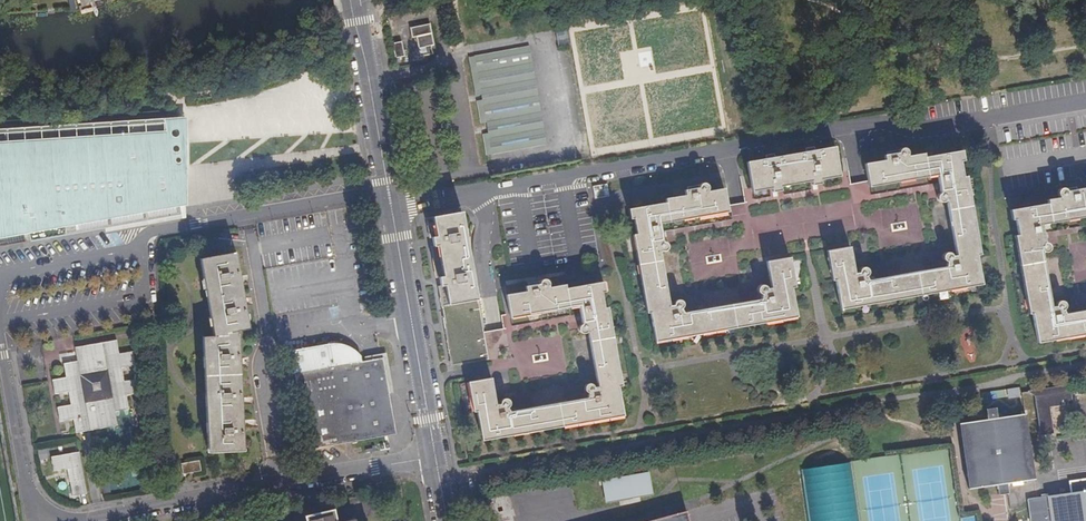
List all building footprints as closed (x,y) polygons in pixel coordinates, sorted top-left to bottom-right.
[(395,17),(387,18),(391,35),(397,33),(395,17)] [(420,53),(433,51),(432,46),(434,45),(430,22),(409,26),(411,36),(416,35),(420,53)] [(565,27),(553,30),(557,46),(569,44),(565,27)] [(395,56),(405,54),(402,39),(392,41),(395,56)] [(528,44),(468,55),(475,93),(480,92),(481,97),(476,99),(480,121),(485,120),(487,131),(481,132),(485,153),(546,143),(528,44)] [(311,54),(314,59),(322,53),(319,48),(311,54)] [(182,211),(176,177),(174,163),(184,163),(182,114),(9,124),(9,126),(12,126),(15,138),(0,139),(0,230),(29,224),(30,229),(31,237),(106,224),(182,211)] [(182,211),(106,224),(107,228),(186,214),(193,114),(182,114),(184,163),(174,163),(176,177),(182,211)] [(9,124),(0,125),(0,139),(15,138),(12,126),(9,126),(9,124)] [(832,145),(745,161),(750,187),(770,183),(771,192),(780,190),(779,182),(809,177),(810,185),(820,183),(818,174),(836,172),(832,145)] [(850,245),(830,248),(840,304),(980,280),(957,149),(923,155),(922,152),(906,155),(907,150),(905,147),(901,147),(898,150),(884,152),(885,158),(865,161),(868,181),(936,169),(940,191),(936,196),(938,201),(943,201),(946,197),(956,254),(951,255),(950,252),(946,251),(942,253),(942,257),(944,260),(946,260),(946,264),(866,278),(866,274),(868,273),(869,268),(866,265),(862,266),(860,268),(860,271),(854,272),(850,245)] [(595,197),(609,194),(607,181),(593,184),(595,197)] [(633,208),(656,337),(795,312),(785,256),(766,260),(771,288),(765,289),(764,285),(760,284),(756,286),(757,292),(761,294),(761,299),(681,313),(680,308),(683,305),(683,301),(680,299),(676,300),(674,305),(670,306),(660,250),(665,251),(668,247),(667,243),(663,242),(659,219),(726,207),(723,187),(705,190),(707,184),(704,181),(699,182),(697,184),(698,186),(684,188),(685,194),(665,198),(666,202),(633,208)] [(1081,195),(1080,190),(1064,192),(1062,190),(1058,189),(1055,192),(1055,196),(1058,199),(1045,201),(1046,205),(1013,211),(1036,340),(1085,332),(1085,313),(1065,316),(1062,311),(1064,307),(1062,303),(1058,302),(1055,304),(1054,308),(1050,308),(1041,255),(1046,254),(1048,250),(1047,247),(1042,244),(1039,222),(1085,214),(1085,194),(1081,195)] [(454,362),(489,356),(461,210),(427,216),(430,234),(432,234),(434,243),(432,243),(438,276),(440,276),(441,283),(439,284),(454,362)] [(30,229),(29,224),(0,230),(0,235),(30,229)] [(210,448),(244,446),(238,330),(236,330),(236,326),(247,324),(235,249),(200,255),(213,332),(203,333),(210,448)] [(508,294),(511,314),(579,302),(582,323),(579,326),(579,330),(581,333),(586,332),(589,330),(598,386),(594,387),(591,383),(587,384),(585,386),(585,390),(589,393),(590,397),(511,410),(509,407),(512,404),(510,399),(506,398),(503,400),(503,404),(497,404),(493,377),(473,380),(482,436),(623,411),(600,281),(566,287),(565,284),(549,287),(550,281),(547,279),(542,279),(540,283),(527,285),(528,291),(508,294)] [(79,427),(120,420),(118,406),(132,404),(132,403),(129,390),(141,388),(134,346),(120,348),(118,335),(76,342),(78,356),(65,358),(68,371),(54,374),(57,387),(58,387),(70,385),(73,399),(61,401),(59,401),(62,415),(63,415),(76,412),(79,427)] [(311,448),(398,432),(383,356),(362,360),(361,354),(352,347),(342,343),(328,343),(292,351),(311,448)] [(58,387),(61,401),(73,399),(70,385),(58,387)] [(1066,387),(1033,393),(1039,437),(1051,434),(1048,409),(1069,405),(1066,387)] [(143,401),(141,388),(129,390),(132,403),(143,401)] [(1006,482),(1032,479),(1027,439),(1023,415),(997,419),(996,410),(985,411),(986,421),(960,424),(969,488),(996,484),(997,493),(1008,492),(1006,482)] [(66,429),(79,427),(76,412),(63,415),(66,429)] [(72,498),(84,495),(77,454),(49,459),(52,473),(66,471),(72,498)] [(201,466),(199,456),(181,459),(182,469),(201,466)] [(649,474),(603,482),(607,504),(620,502),(640,498),(652,496),(649,474)] [(99,476),(103,495),(110,494),(107,480),(106,475),(99,476)] [(1070,484),(1072,495),(1030,501),(1032,520),(1085,520),(1085,482),(1070,484)] [(340,507),(311,514),(312,520),(344,520),(340,507)]
